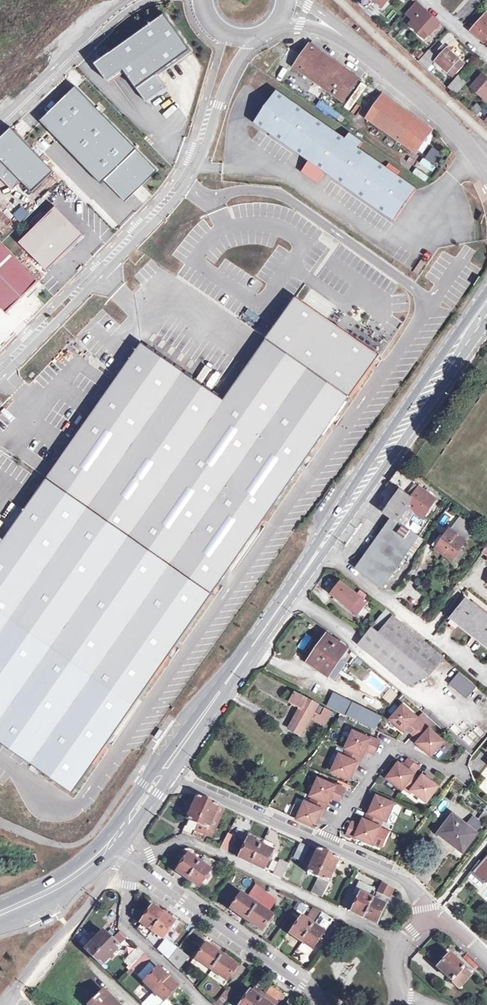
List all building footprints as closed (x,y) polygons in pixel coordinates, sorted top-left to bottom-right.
[(382,9),(390,0),(373,0),(382,9)] [(0,6),(0,16),(9,8),(5,3),(0,6)] [(412,21),(408,26),(425,41),(439,25),(415,4),(405,15),(412,21)] [(466,28),(483,43),(486,38),(486,14),(486,13),(474,26),(470,23),(466,28)] [(166,15),(96,64),(109,82),(124,71),(147,102),(166,89),(156,76),(192,51),(166,15)] [(293,67),(344,102),(360,79),(309,44),(293,67)] [(442,55),(435,62),(447,72),(458,61),(442,47),(438,52),(442,55)] [(426,67),(435,57),(428,51),(419,61),(426,67)] [(26,74),(37,66),(33,61),(22,69),(26,74)] [(454,93),(465,82),(457,75),(447,86),(454,93)] [(486,101),(486,80),(481,75),(470,87),(486,102),(486,101)] [(308,91),(322,100),(327,92),(314,82),(308,91)] [(76,87),(40,121),(59,140),(102,184),(109,177),(121,190),(125,186),(132,192),(156,169),(95,106),(76,87)] [(277,91),(254,123),(308,161),(309,161),(325,173),(326,173),(394,221),(417,188),(359,147),(362,142),(350,133),(346,139),(277,91)] [(383,95),(366,118),(417,153),(433,130),(383,95)] [(0,140),(0,159),(33,193),(54,172),(12,128),(0,140)] [(432,146),(424,159),(435,165),(443,153),(432,146)] [(325,173),(309,161),(302,171),(318,183),(325,173)] [(125,186),(121,190),(127,196),(132,192),(125,186)] [(56,207),(20,243),(48,271),(84,236),(56,207)] [(420,272),(436,249),(430,245),(414,268),(420,272)] [(25,267),(5,287),(20,301),(39,281),(25,267)] [(4,539),(0,536),(0,742),(73,793),(350,398),(378,358),(295,300),(266,340),(224,400),(142,343),(4,539)] [(413,497),(427,507),(430,508),(437,498),(421,487),(422,485),(398,469),(390,481),(400,488),(410,495),(413,497)] [(404,503),(410,495),(400,488),(384,511),(392,517),(394,519),(419,537),(422,531),(431,518),(427,515),(424,514),(422,518),(421,518),(411,511),(413,509),(404,503)] [(423,513),(427,507),(413,497),(410,495),(404,503),(413,509),(411,511),(421,518),(422,518),(424,514),(424,513),(423,513)] [(432,546),(444,554),(458,535),(457,535),(461,529),(469,535),(473,529),(466,523),(460,518),(451,530),(450,529),(444,537),(440,534),(432,546)] [(383,589),(419,537),(394,519),(390,526),(387,524),(386,526),(383,540),(367,563),(362,559),(356,568),(383,589)] [(383,540),(386,526),(362,559),(367,563),(383,540)] [(465,540),(469,535),(461,529),(457,535),(458,535),(444,554),(456,564),(464,552),(460,550),(467,541),(465,540)] [(358,614),(368,602),(341,582),(332,594),(358,614)] [(486,644),(486,616),(466,599),(465,601),(452,616),(486,644)] [(386,609),(371,626),(372,628),(359,643),(370,652),(409,684),(430,674),(444,657),(386,609)] [(330,635),(322,646),(311,661),(310,663),(329,676),(348,648),(334,638),(330,635)] [(467,698),(477,685),(459,671),(449,683),(467,698)] [(318,716),(323,707),(317,704),(295,693),(291,701),(292,702),(291,704),(297,707),(298,705),(300,706),(296,714),(299,715),(291,728),(300,733),(309,718),(312,713),(318,716)] [(338,710),(344,698),(334,693),(328,705),(338,710)] [(353,702),(344,698),(338,710),(346,714),(353,702)] [(356,719),(362,707),(353,702),(346,714),(356,719)] [(408,729),(413,734),(424,723),(404,705),(391,719),(405,732),(408,729)] [(331,711),(323,707),(318,716),(312,713),(309,718),(323,726),(331,711)] [(375,729),(381,717),(362,707),(356,719),(375,729)] [(445,742),(424,723),(413,734),(420,740),(417,743),(432,756),(445,742)] [(363,756),(366,750),(374,754),(380,741),(371,737),(371,739),(353,731),(346,749),(347,749),(362,756),(363,756)] [(359,763),(362,756),(347,749),(344,756),(340,754),(332,772),(350,780),(357,763),(359,763)] [(420,767),(409,759),(404,766),(399,763),(388,778),(403,790),(404,788),(415,774),(420,767)] [(421,779),(415,774),(404,788),(411,793),(412,791),(427,802),(439,787),(423,775),(421,779)] [(329,804),(331,797),(339,801),(345,788),(336,785),(336,786),(319,778),(311,796),(313,797),(327,803),(329,804)] [(368,812),(365,820),(380,826),(383,819),(387,821),(395,804),(377,796),(370,813),(368,812)] [(324,810),(327,803),(313,797),(310,804),(305,802),(297,819),(315,827),(323,810),(324,810)] [(183,831),(193,836),(207,802),(197,798),(196,800),(191,813),(183,831)] [(191,813),(196,800),(190,798),(185,810),(191,813)] [(207,802),(193,836),(203,841),(208,829),(218,806),(207,802)] [(223,809),(218,806),(208,829),(213,832),(223,809)] [(454,813),(441,830),(449,836),(448,838),(464,850),(478,832),(477,831),(466,823),(454,813)] [(466,823),(477,831),(483,824),(472,815),(466,823)] [(356,838),(356,837),(373,844),(381,827),(380,826),(365,820),(364,819),(361,825),(353,822),(347,834),(356,838)] [(449,836),(441,830),(438,834),(463,853),(464,850),(448,838),(449,836)] [(229,854),(237,837),(227,832),(219,849),(229,854)] [(261,845),(263,839),(251,833),(239,858),(251,865),(261,845)] [(276,845),(263,839),(261,845),(274,851),(276,845)] [(302,862),(309,847),(300,843),(293,858),(302,862)] [(274,851),(261,845),(251,865),(264,871),(274,851)] [(188,880),(204,856),(190,849),(179,849),(188,855),(176,873),(188,880)] [(318,877),(328,854),(317,849),(313,859),(312,862),(307,872),(318,877)] [(339,858),(328,854),(318,877),(310,893),(322,899),(330,882),(328,881),(339,858)] [(204,856),(188,880),(199,888),(211,871),(218,862),(205,856),(204,856)] [(473,871),(486,883),(486,856),(473,871)] [(280,861),(274,874),(282,877),(288,865),(280,861)] [(364,919),(375,894),(377,890),(359,881),(354,891),(360,894),(351,913),(364,919)] [(385,906),(388,900),(392,889),(381,883),(377,890),(375,894),(364,919),(376,925),(385,906)] [(230,910),(246,921),(265,893),(255,887),(247,898),(241,894),(230,910)] [(275,900),(265,893),(246,921),(262,932),(274,916),(267,912),(275,900)] [(147,940),(152,932),(164,915),(153,907),(137,930),(147,940)] [(290,935),(301,943),(321,913),(313,909),(305,920),(301,918),(290,935)] [(321,913),(301,943),(312,950),(332,921),(321,913)] [(176,923),(164,915),(152,932),(164,941),(176,923)] [(93,957),(111,939),(103,931),(85,950),(93,957)] [(111,939),(93,957),(101,965),(119,947),(118,946),(124,939),(118,932),(111,939)] [(169,960),(177,950),(166,941),(158,950),(169,960)] [(206,944),(195,961),(212,972),(222,955),(206,944)] [(132,968),(145,955),(138,948),(125,961),(132,968)] [(187,957),(177,950),(169,960),(178,969),(187,957)] [(437,968),(459,988),(472,974),(450,954),(437,968)] [(152,962),(145,955),(132,968),(138,975),(152,962)] [(222,955),(212,972),(227,982),(238,967),(222,955)] [(193,965),(209,976),(212,972),(195,961),(193,965)] [(154,993),(169,978),(158,968),(144,983),(154,993)] [(225,986),(227,982),(212,972),(209,976),(225,986)] [(86,974),(75,987),(82,993),(93,980),(86,974)] [(169,978),(154,993),(142,1004),(170,1004),(166,1001),(179,987),(169,978)] [(252,992),(262,999),(265,994),(255,988),(252,992)] [(234,994),(227,989),(214,1004),(215,1004),(225,1004),(234,994)] [(104,991),(89,1004),(117,1004),(104,991)] [(262,999),(252,992),(250,991),(241,1004),(258,1004),(262,999)]
